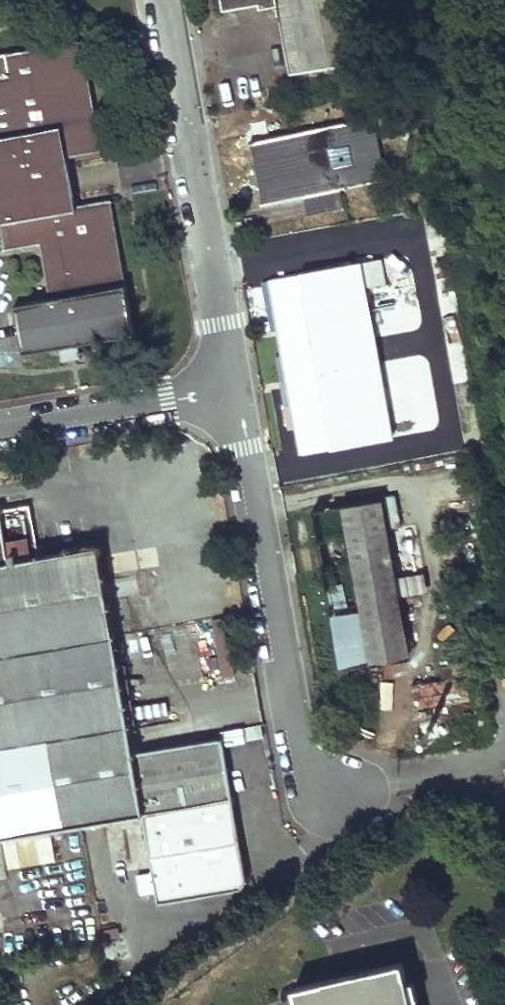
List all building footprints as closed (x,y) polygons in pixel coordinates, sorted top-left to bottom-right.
[(369,59),(359,0),(222,0),(223,8),(259,1),(260,7),(276,4),(290,73),(369,59)] [(68,170),(66,159),(102,152),(83,41),(6,54),(0,55),(0,181),(68,170)] [(386,178),(374,118),(249,142),(261,204),(386,178)] [(68,170),(0,181),(0,230),(4,252),(39,245),(50,300),(14,307),(23,355),(134,335),(111,200),(75,207),(68,170)] [(285,353),(286,358),(375,342),(365,289),(384,286),(380,262),(353,266),(352,262),(343,264),(345,267),(300,274),(315,348),(285,353)] [(315,348),(300,274),(271,279),(285,353),(315,348)] [(375,335),(381,361),(394,359),(388,332),(375,335)] [(393,440),(375,342),(286,358),(303,455),(331,449),(332,452),(393,440)] [(408,654),(380,499),(341,505),(370,661),(408,654)] [(30,505),(0,510),(0,837),(144,813),(158,903),(241,889),(246,881),(222,738),(140,753),(125,665),(117,666),(96,545),(38,555),(30,505)] [(210,625),(219,675),(233,673),(224,622),(210,625)] [(137,892),(153,890),(151,871),(135,872),(137,892)] [(402,964),(294,988),(298,1004),(411,1004),(402,964)]
